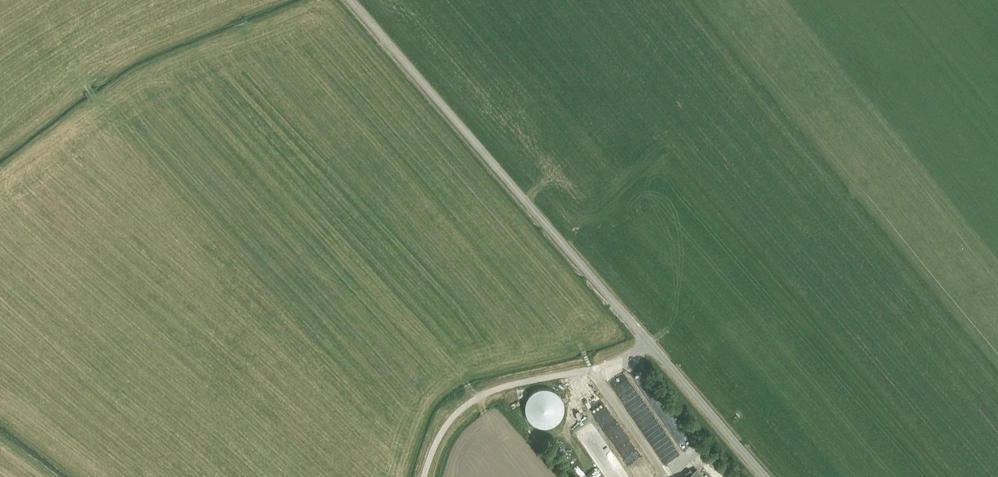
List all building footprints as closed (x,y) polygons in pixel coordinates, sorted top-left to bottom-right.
[(564,408),(564,406),(564,404),(564,402),(563,401),(563,399),(562,397),(560,395),(559,394),(558,392),(557,391),(555,390),(554,389),(552,389),(550,388),(548,388),(547,387),(544,387),(543,387),(541,388),(539,388),(537,389),(536,390),(534,391),(532,392),(531,393),(530,394),(529,396),(528,398),(527,399),(526,401),(526,403),(525,405),(525,407),(525,409),(526,412),(527,415),(528,416),(529,418),(530,420),(531,421),(533,422),(535,423),(536,424),(538,425),(539,425),(542,426),(543,426),(545,426),(547,426),(549,426),(551,425),(553,425),(555,424),(556,422),(558,421),(559,420),(560,419),(561,418),(562,416),(563,414),(564,412),(564,410),(564,408)] [(610,430),(590,398),(580,405),(600,436),(610,430)] [(673,440),(659,416),(647,422),(665,456),(682,446),(677,438),(673,440)] [(632,431),(621,438),(646,476),(652,476),(660,472),(647,452),(646,453),(632,431)]
